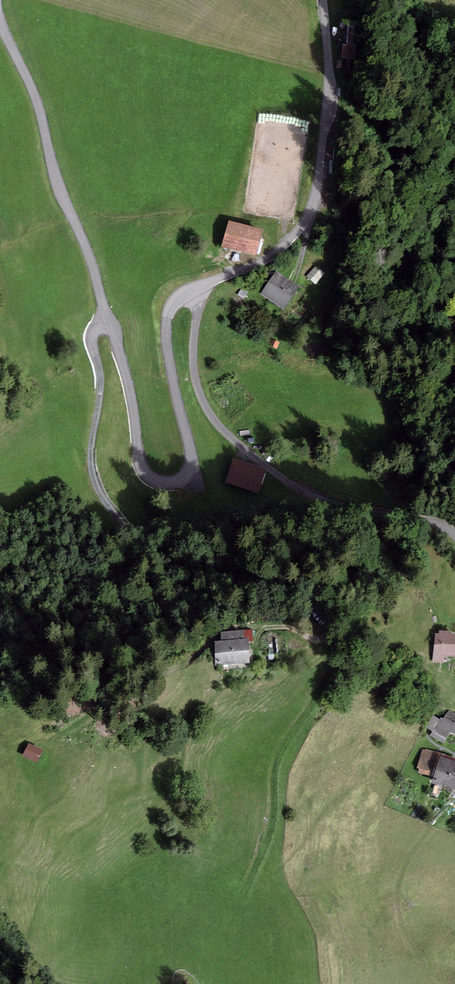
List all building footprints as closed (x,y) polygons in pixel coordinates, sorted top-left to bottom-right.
[(349,32),(344,32),(344,46),(341,46),(341,52),(349,52),(349,32)] [(263,229),(229,220),(222,247),(256,255),(263,229)] [(316,265),(306,276),(316,284),(325,273),(316,265)] [(300,286),(276,271),(260,294),(284,310),(300,286)] [(266,469),(232,459),(225,483),(258,494),(266,469)] [(221,640),(214,640),(216,664),(250,662),(249,641),(253,640),(253,630),(221,632),(221,640)] [(435,633),(434,662),(443,662),(444,655),(454,656),(454,634),(452,633),(453,630),(439,630),(439,633),(435,633)] [(431,735),(444,742),(450,732),(454,735),(454,713),(449,709),(443,718),(441,717),(440,719),(433,715),(426,727),(434,731),(431,735)] [(43,750),(28,743),(22,756),(36,763),(43,750)] [(423,748),(417,768),(419,768),(418,773),(432,777),(430,783),(454,791),(454,758),(423,748)]
